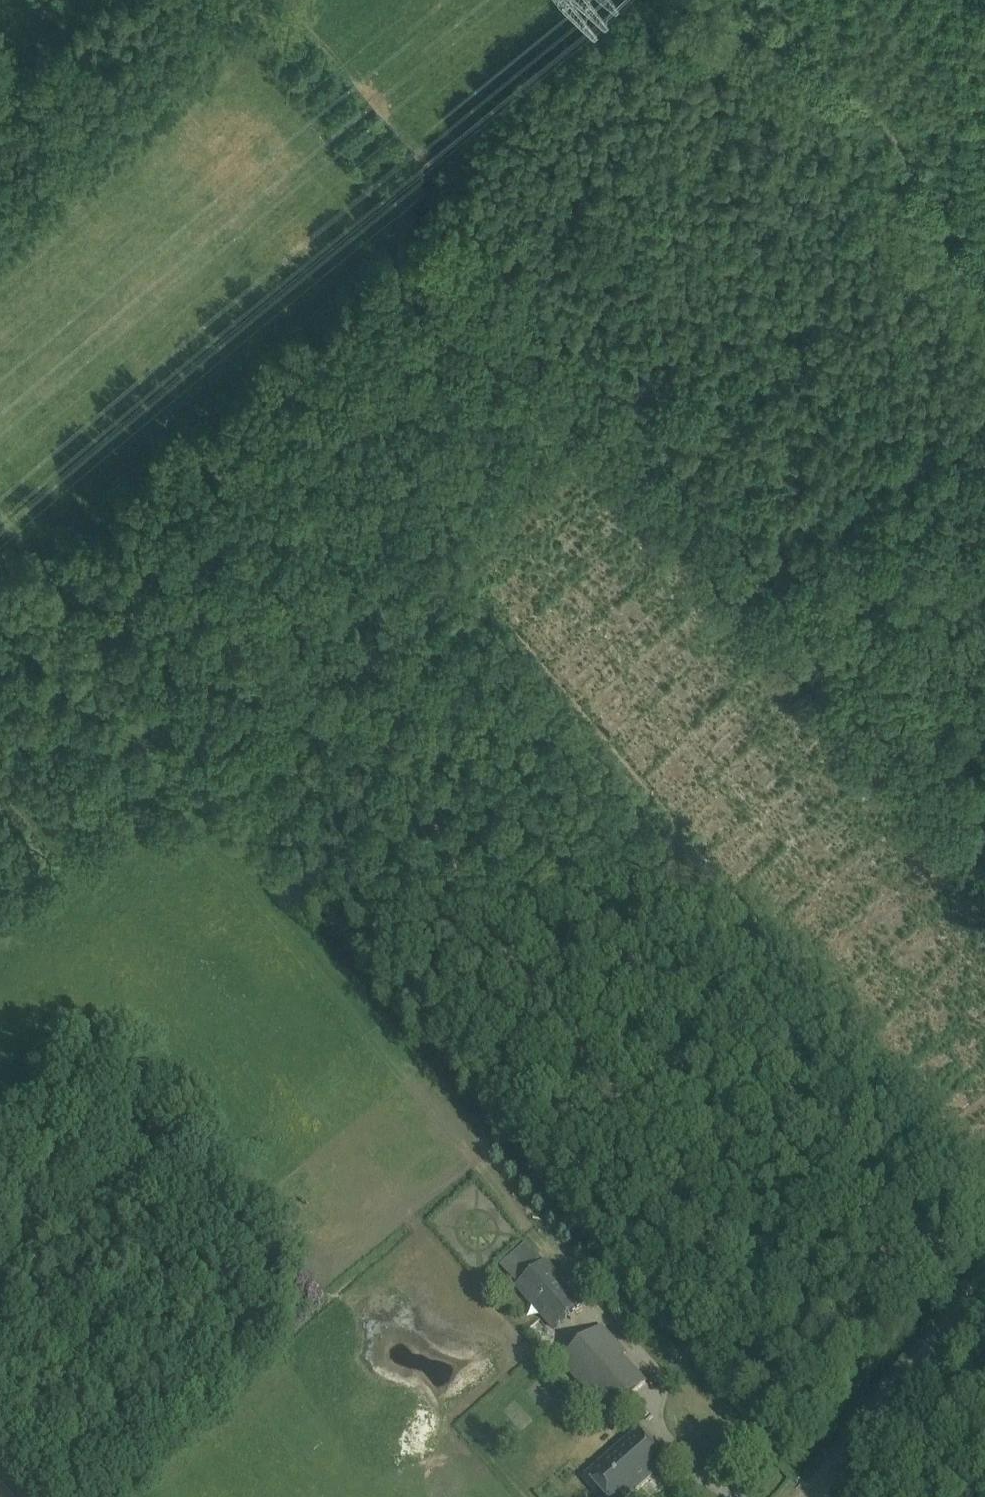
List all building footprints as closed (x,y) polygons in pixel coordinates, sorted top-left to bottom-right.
[(554,1328),(582,1303),(558,1275),(557,1276),(535,1251),(509,1274),(519,1285),(517,1286),(554,1328)] [(627,1353),(602,1326),(563,1361),(610,1415),(646,1383),(623,1356),(627,1353)] [(605,1496),(629,1496),(667,1464),(637,1430),(586,1475),(605,1496)]
